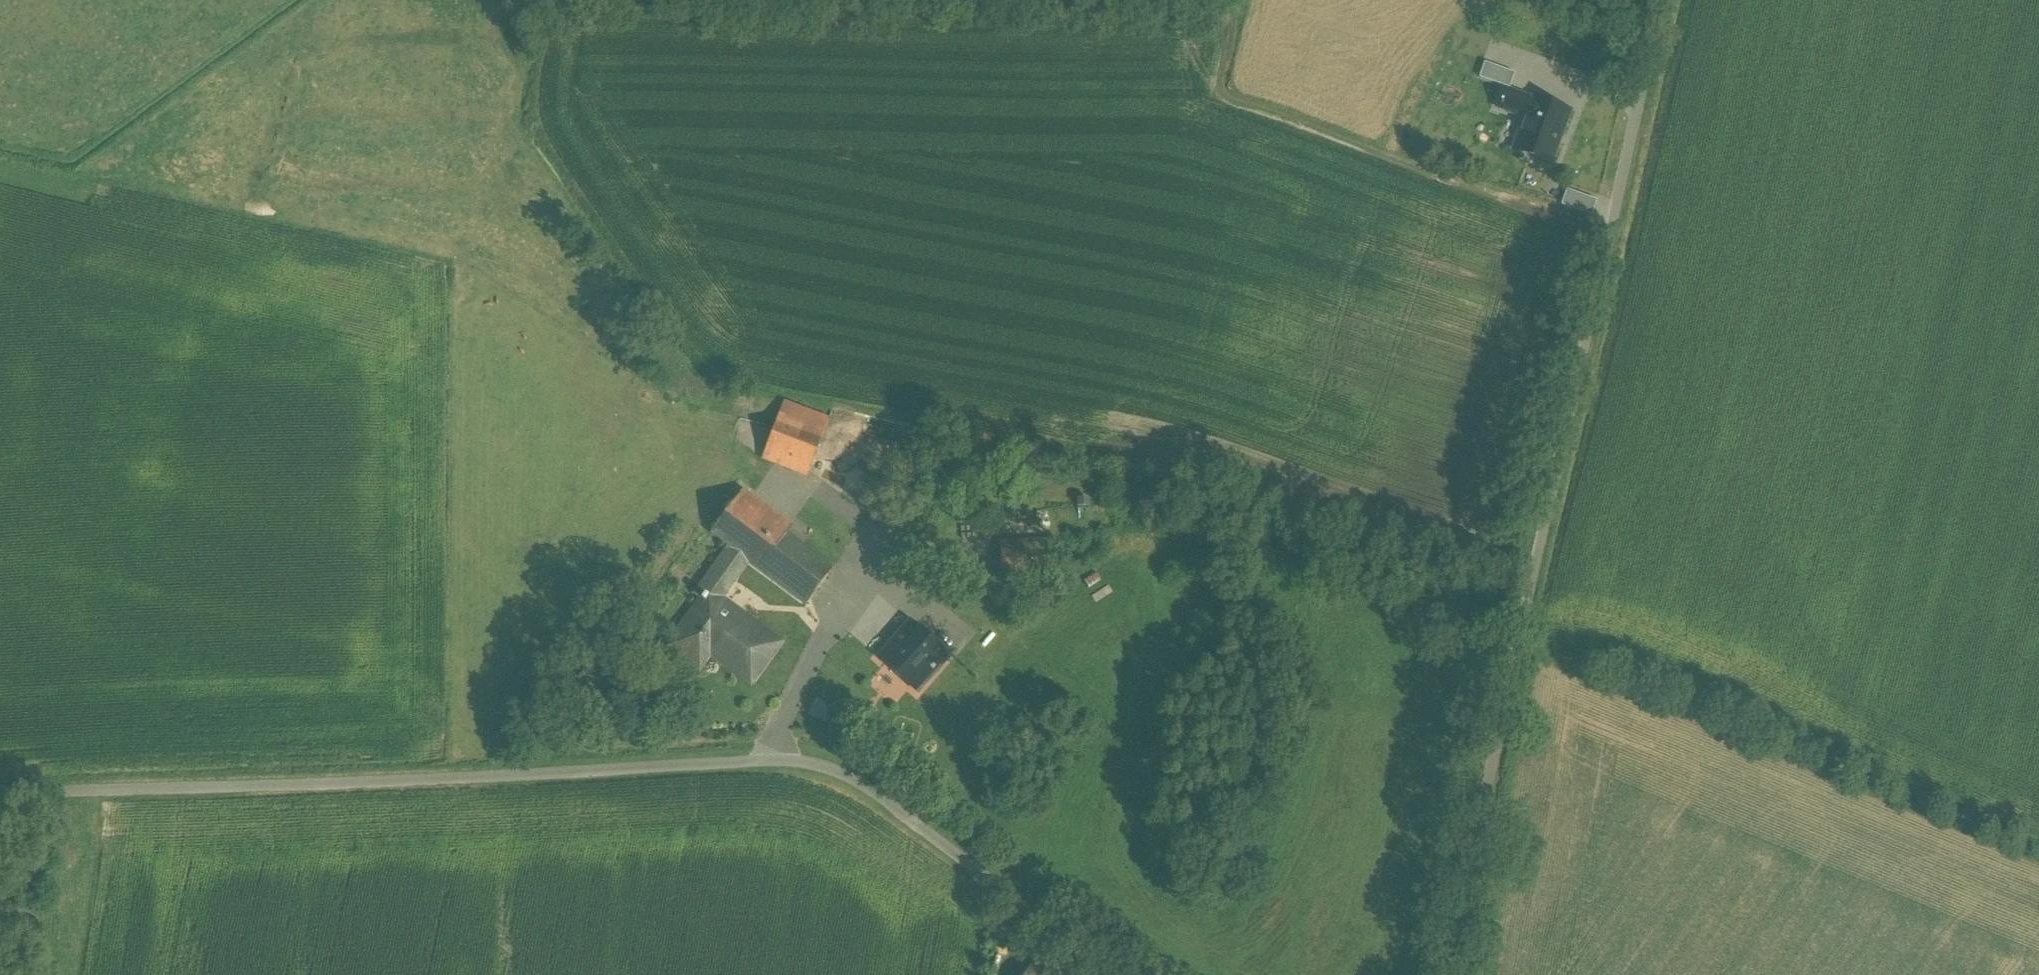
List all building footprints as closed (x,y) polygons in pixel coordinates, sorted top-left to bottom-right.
[(1484,61),(1478,77),(1510,88),(1516,72),(1484,61)] [(1573,113),(1500,88),(1489,117),(1517,126),(1510,154),(1553,170),(1573,113)] [(774,413),(759,459),(811,477),(826,429),(774,413)] [(737,494),(706,536),(724,548),(698,582),(712,593),(724,601),(749,566),(806,608),(837,567),(737,494)] [(1057,539),(999,542),(1001,585),(1060,582),(1057,539)] [(677,640),(750,694),(785,647),(724,601),(712,593),(677,640)] [(925,599),(873,664),(913,697),(966,632),(925,599)] [(1024,974),(1043,974),(1031,966),(1024,974)]
